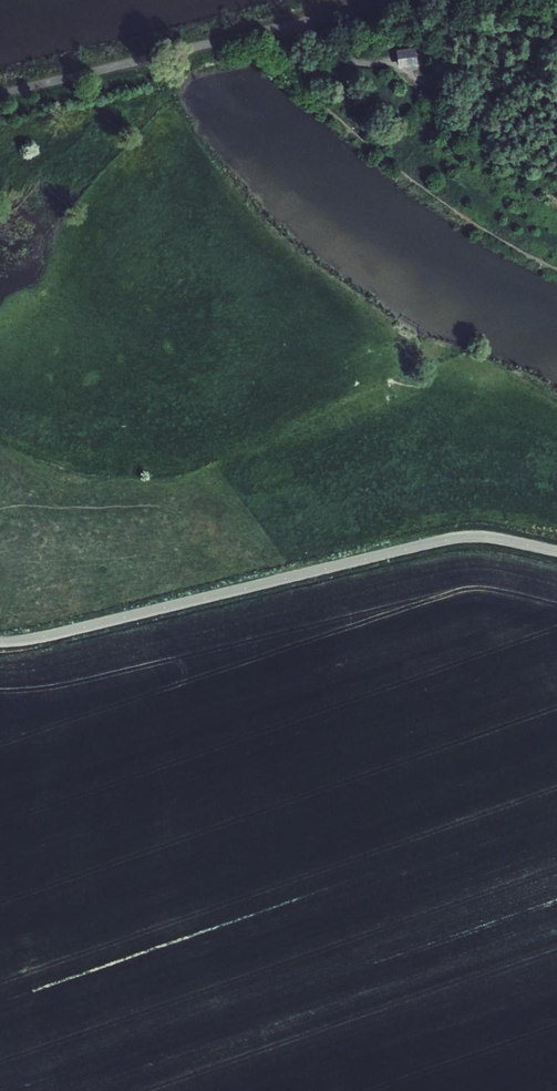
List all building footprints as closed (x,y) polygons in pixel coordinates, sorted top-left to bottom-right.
[(415,47),(396,50),(399,68),(418,65),(415,47)]
